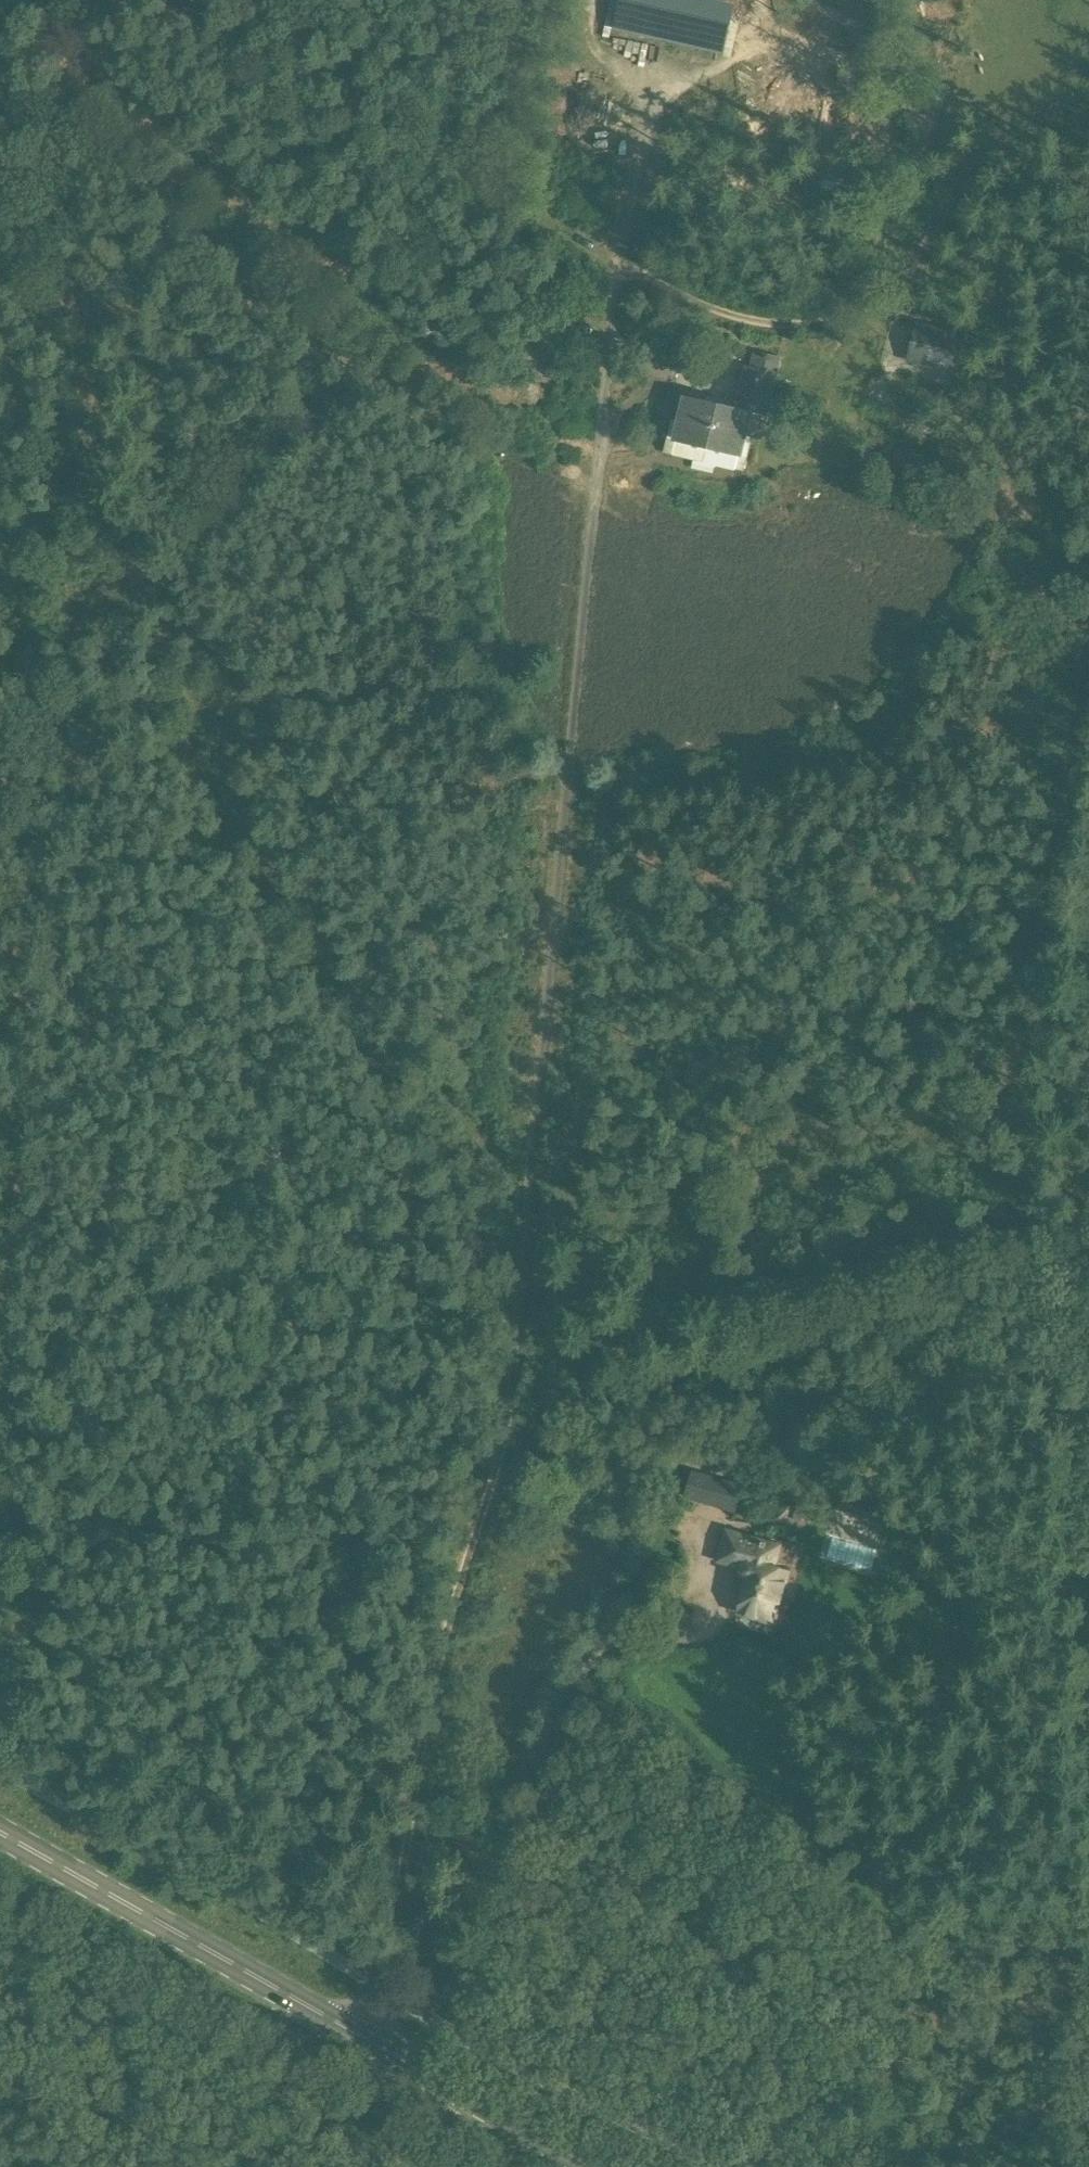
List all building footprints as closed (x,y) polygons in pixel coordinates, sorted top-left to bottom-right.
[(614,26),(724,51),(729,27),(646,8),(647,0),(620,0),(614,26)] [(958,373),(967,333),(915,321),(906,362),(958,373)] [(737,410),(669,395),(664,417),(672,419),(664,453),(744,472),(752,437),(758,438),(777,355),(753,350),(749,368),(746,368),(737,410)] [(692,1469),(686,1490),(736,1505),(742,1484),(692,1469)] [(779,1543),(729,1530),(721,1557),(744,1563),(743,1565),(743,1567),(743,1568),(744,1570),(745,1572),(747,1573),(749,1573),(739,1609),(774,1619),(788,1568),(773,1564),(779,1543)]
